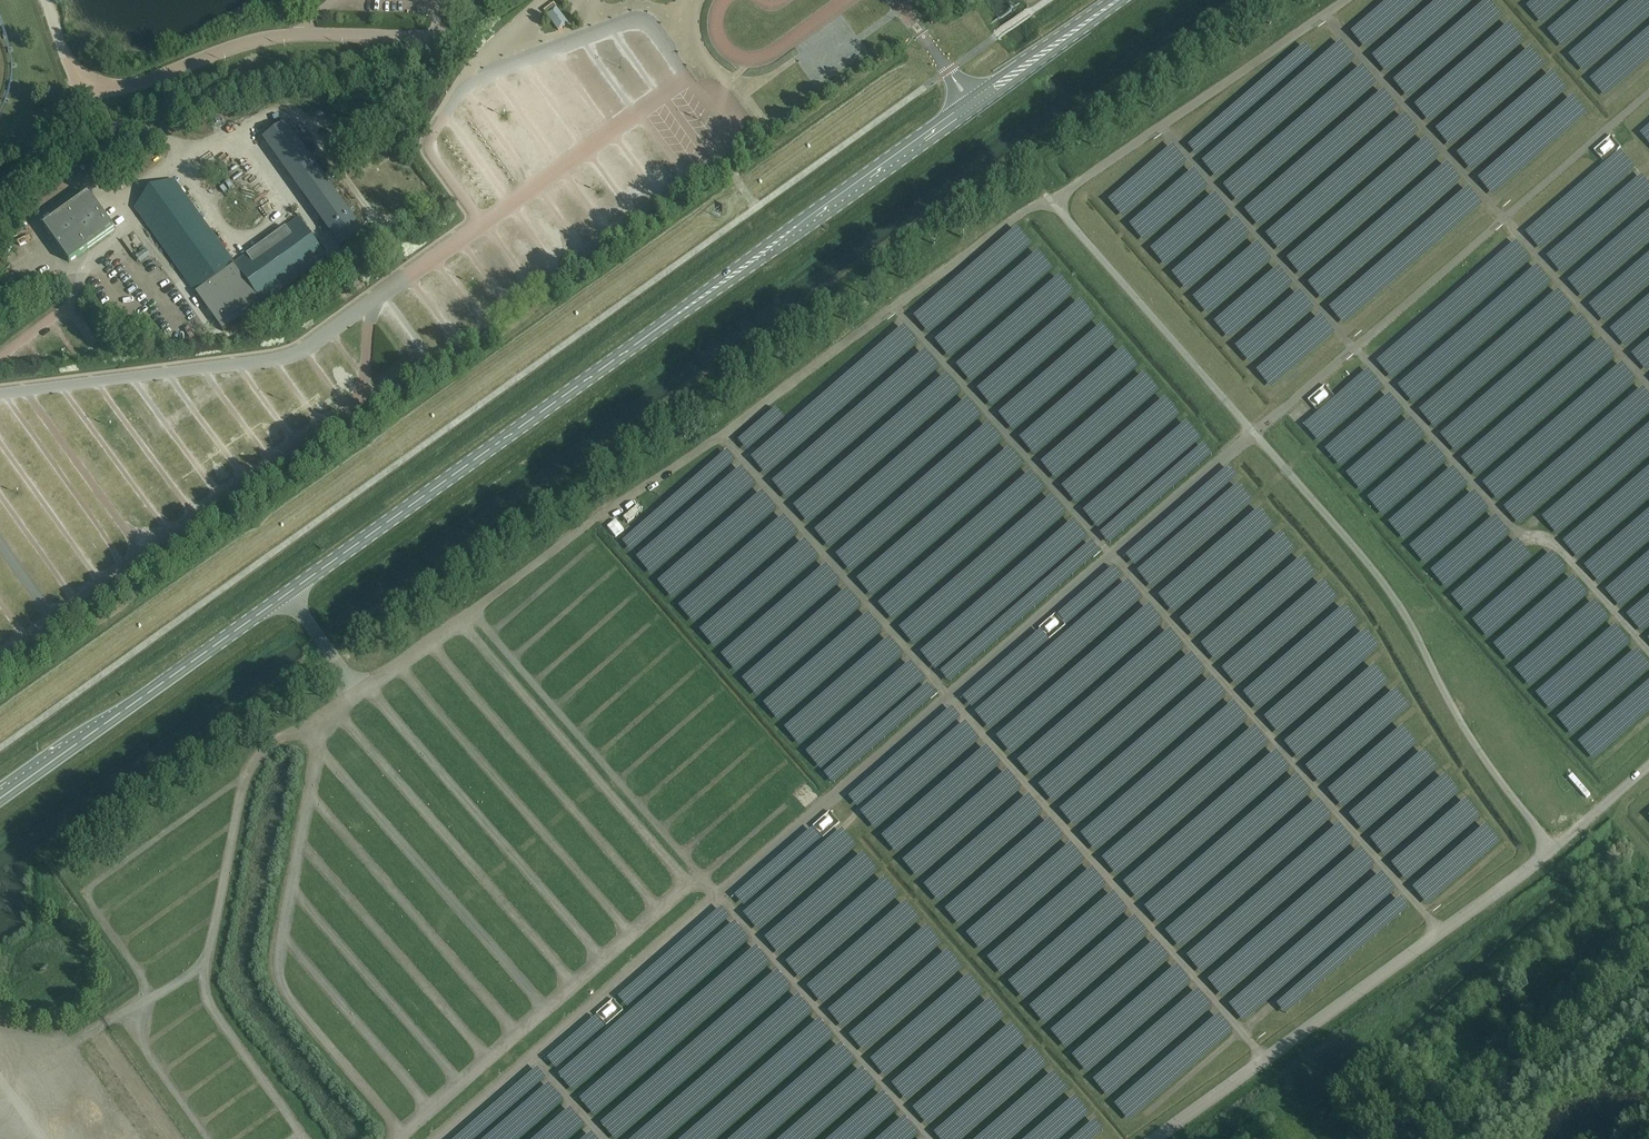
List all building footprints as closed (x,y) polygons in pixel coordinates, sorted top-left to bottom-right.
[(557,29),(567,23),(554,4),(544,10),(557,29)] [(363,231),(285,121),(262,137),(340,247),(363,231)] [(311,238),(297,218),(234,263),(174,179),(150,187),(134,208),(222,331),(325,258),(311,238)] [(68,263),(113,231),(88,196),(43,228),(68,263)] [(628,525),(644,511),(639,506),(638,504),(621,518),(623,520),(628,525)] [(41,582),(44,590),(50,587),(47,579),(41,582)] [(1382,859),(1389,858),(1388,850),(1396,849),(1398,859),(1405,858),(1403,843),(1380,847),(1382,859)]
